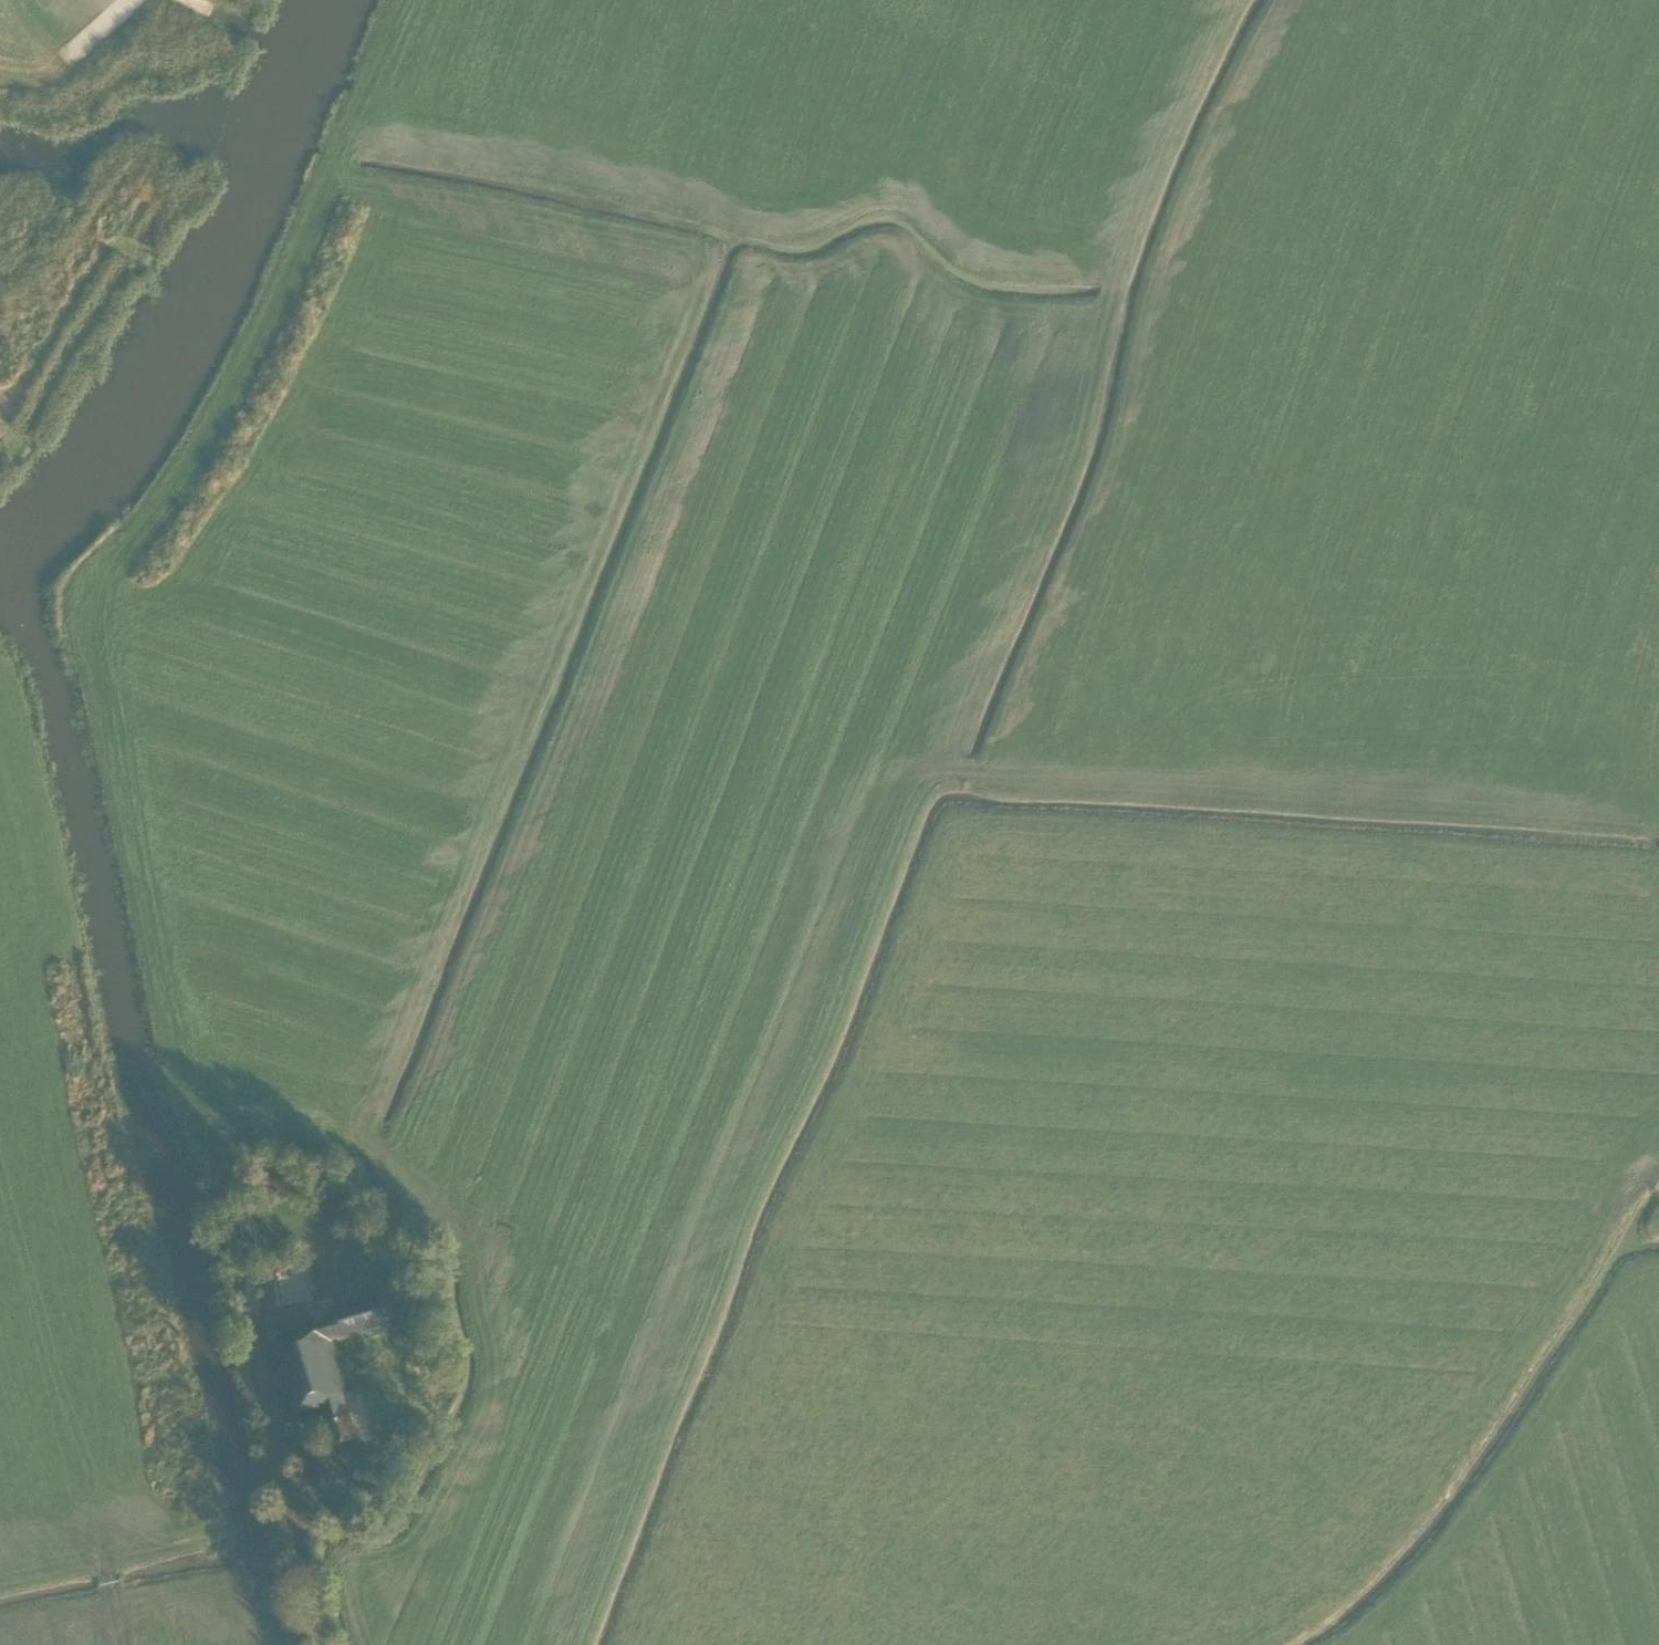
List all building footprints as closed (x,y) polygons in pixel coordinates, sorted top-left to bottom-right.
[(331,1319),(282,1334),(283,1338),(265,1343),(289,1425),(322,1415),(331,1446),(358,1439),(345,1395),(348,1394),(333,1343),(391,1326),(382,1294),(330,1310),(331,1319)]
